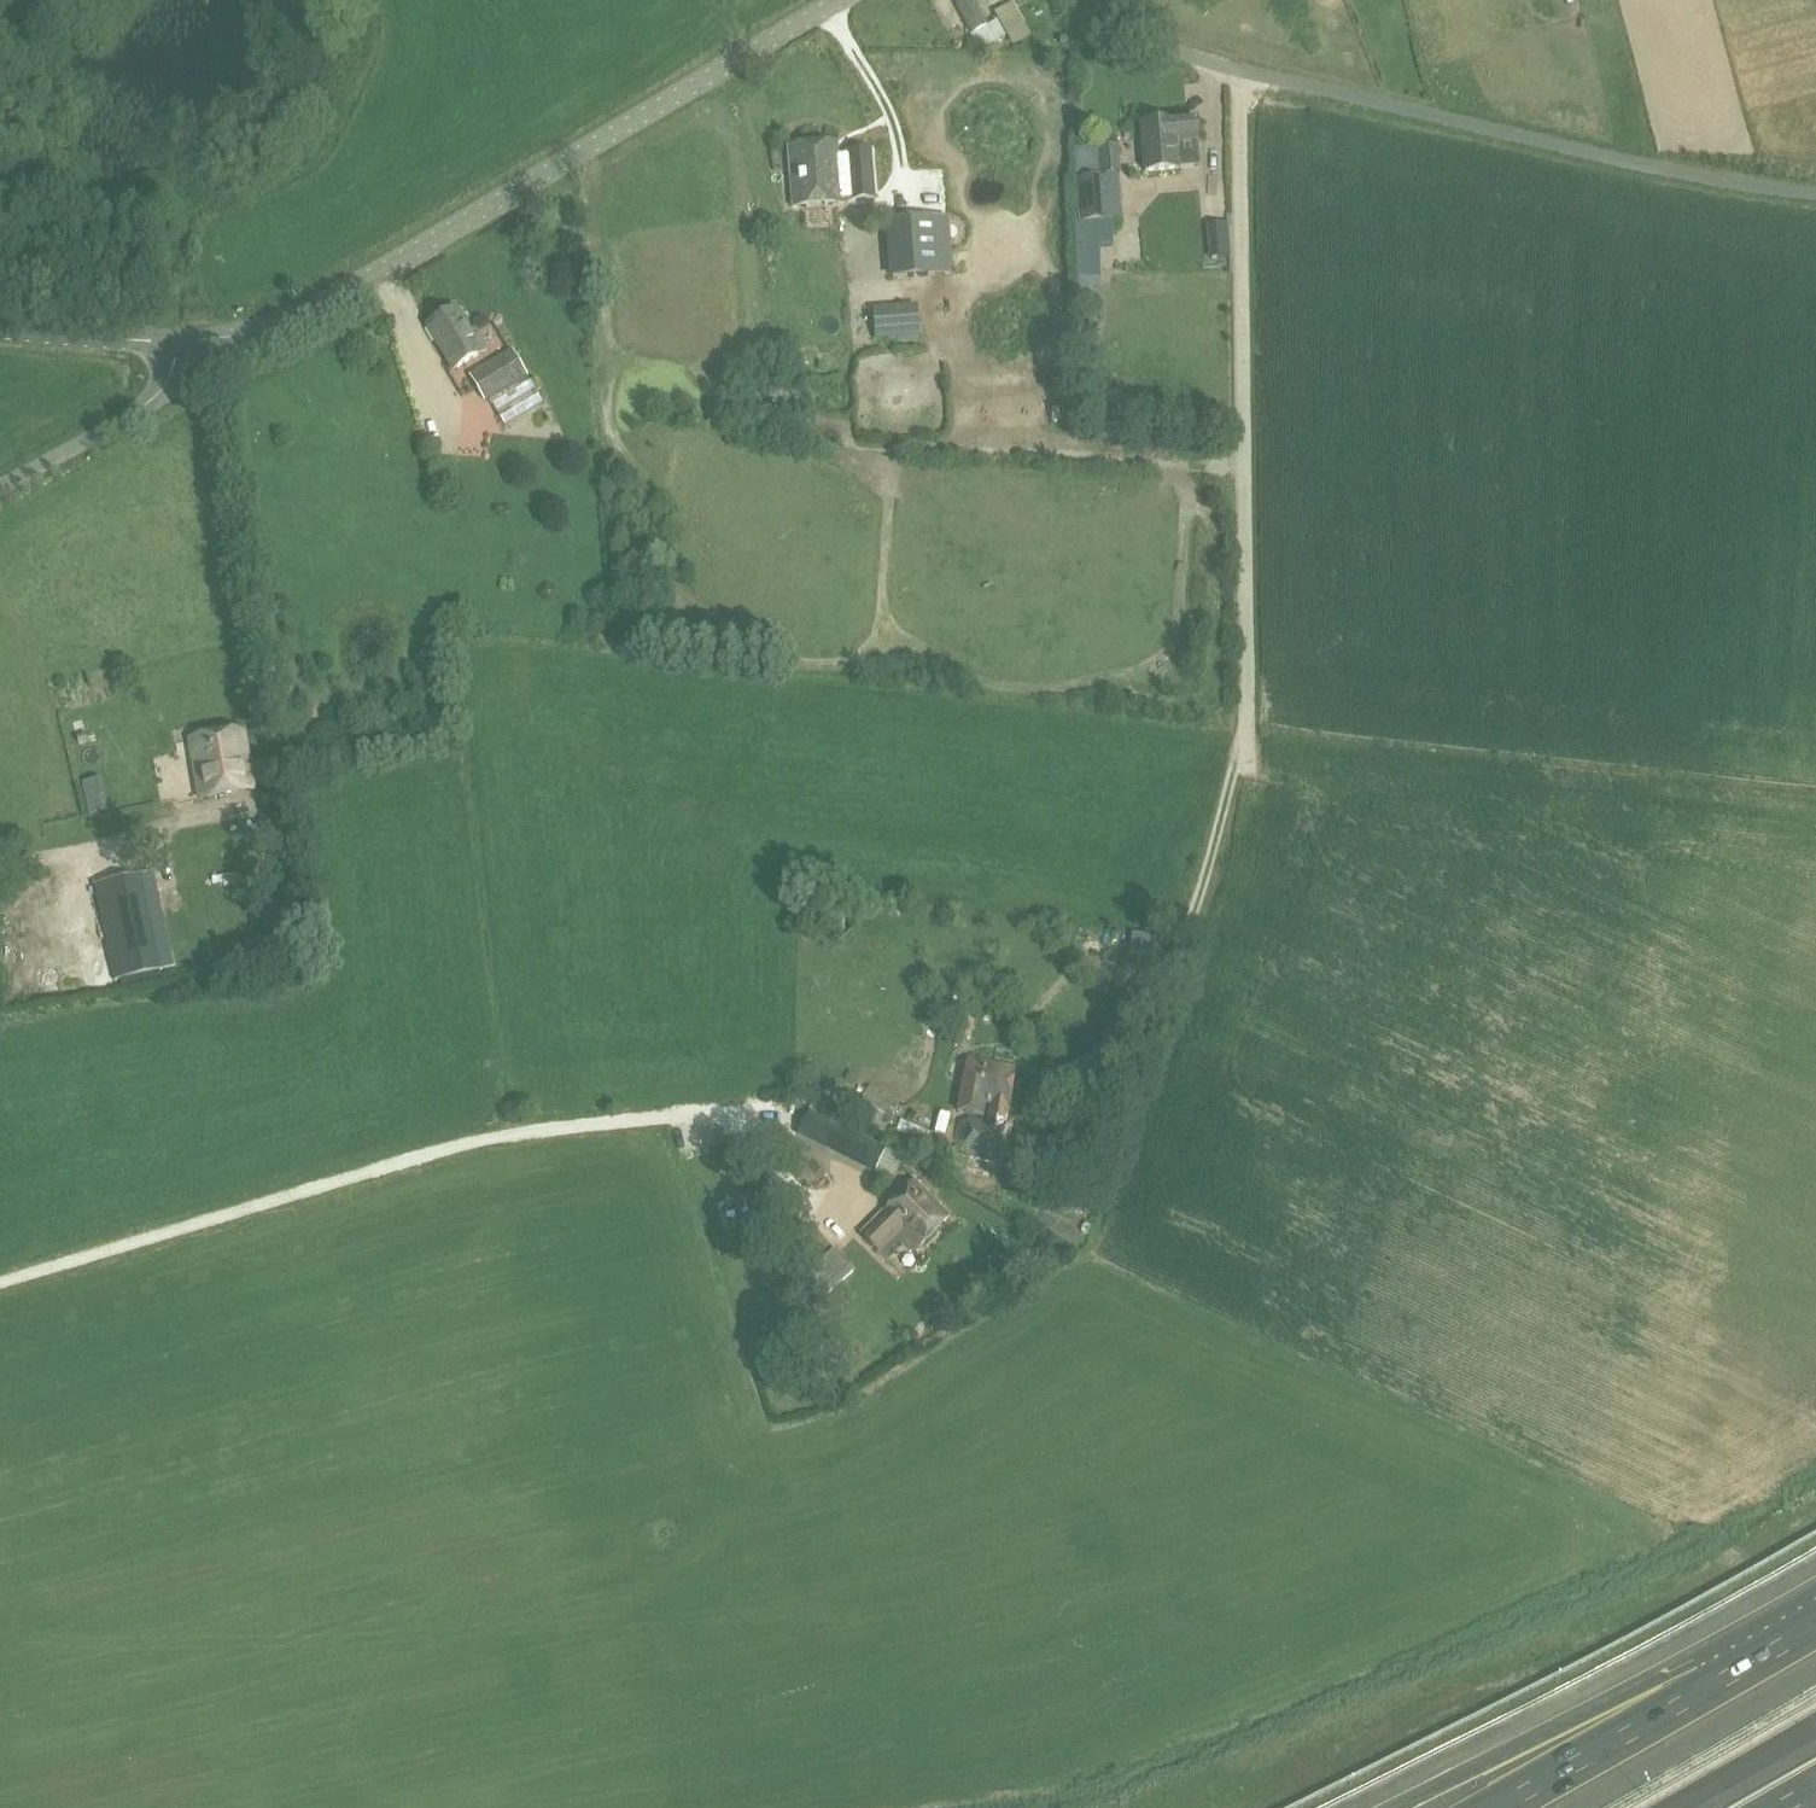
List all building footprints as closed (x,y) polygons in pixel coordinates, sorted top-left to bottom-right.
[(988,27),(973,0),(964,0),(956,5),(973,35),(988,27)] [(995,14),(1013,44),(1030,34),(1012,4),(995,14)] [(992,33),(988,27),(973,35),(977,42),(992,33)] [(1198,140),(1196,120),(1172,121),(1141,124),(1145,172),(1179,169),(1177,142),(1198,140)] [(876,199),(871,151),(847,153),(847,157),(838,158),(837,143),(788,146),(793,209),(843,205),(842,199),(851,198),(851,201),(876,199)] [(1117,176),(1121,176),(1118,144),(1097,146),(1073,149),(1075,179),(1077,179),(1093,178),(1117,176)] [(1077,179),(1079,222),(1111,220),(1121,220),(1117,176),(1093,178),(1077,179)] [(946,218),(886,223),(890,278),(950,273),(946,218)] [(1079,222),(1075,222),(1076,278),(1099,279),(1099,247),(1112,246),(1111,220),(1079,222)] [(1227,223),(1205,224),(1208,259),(1231,256),(1227,223)] [(1099,279),(1076,278),(1077,320),(1100,320),(1099,279)] [(874,309),(876,341),(923,337),(919,305),(874,309)] [(456,309),(426,328),(454,372),(488,351),(476,332),(472,335),(456,309)] [(490,399),(528,378),(529,377),(513,350),(470,375),(485,402),(490,399)] [(526,419),(552,408),(547,397),(521,408),(526,419)] [(200,799),(254,790),(244,732),(190,741),(200,799)] [(101,799),(87,802),(90,816),(104,813),(101,799)] [(113,982),(163,970),(143,876),(92,886),(113,982)] [(217,901),(221,917),(231,915),(227,899),(217,901)] [(971,1041),(975,1022),(955,1018),(952,1037),(971,1041)] [(969,1058),(958,1112),(985,1117),(987,1104),(991,1105),(988,1121),(971,1118),(963,1159),(998,1165),(1005,1121),(1016,1068),(969,1058)] [(851,1124),(881,1140),(900,1102),(869,1088),(851,1124)] [(827,1150),(875,1174),(886,1149),(839,1126),(827,1150)] [(950,1216),(915,1181),(861,1235),(880,1254),(903,1232),(918,1248),(950,1216)] [(794,1283),(813,1305),(853,1271),(835,1249),(794,1283)]
